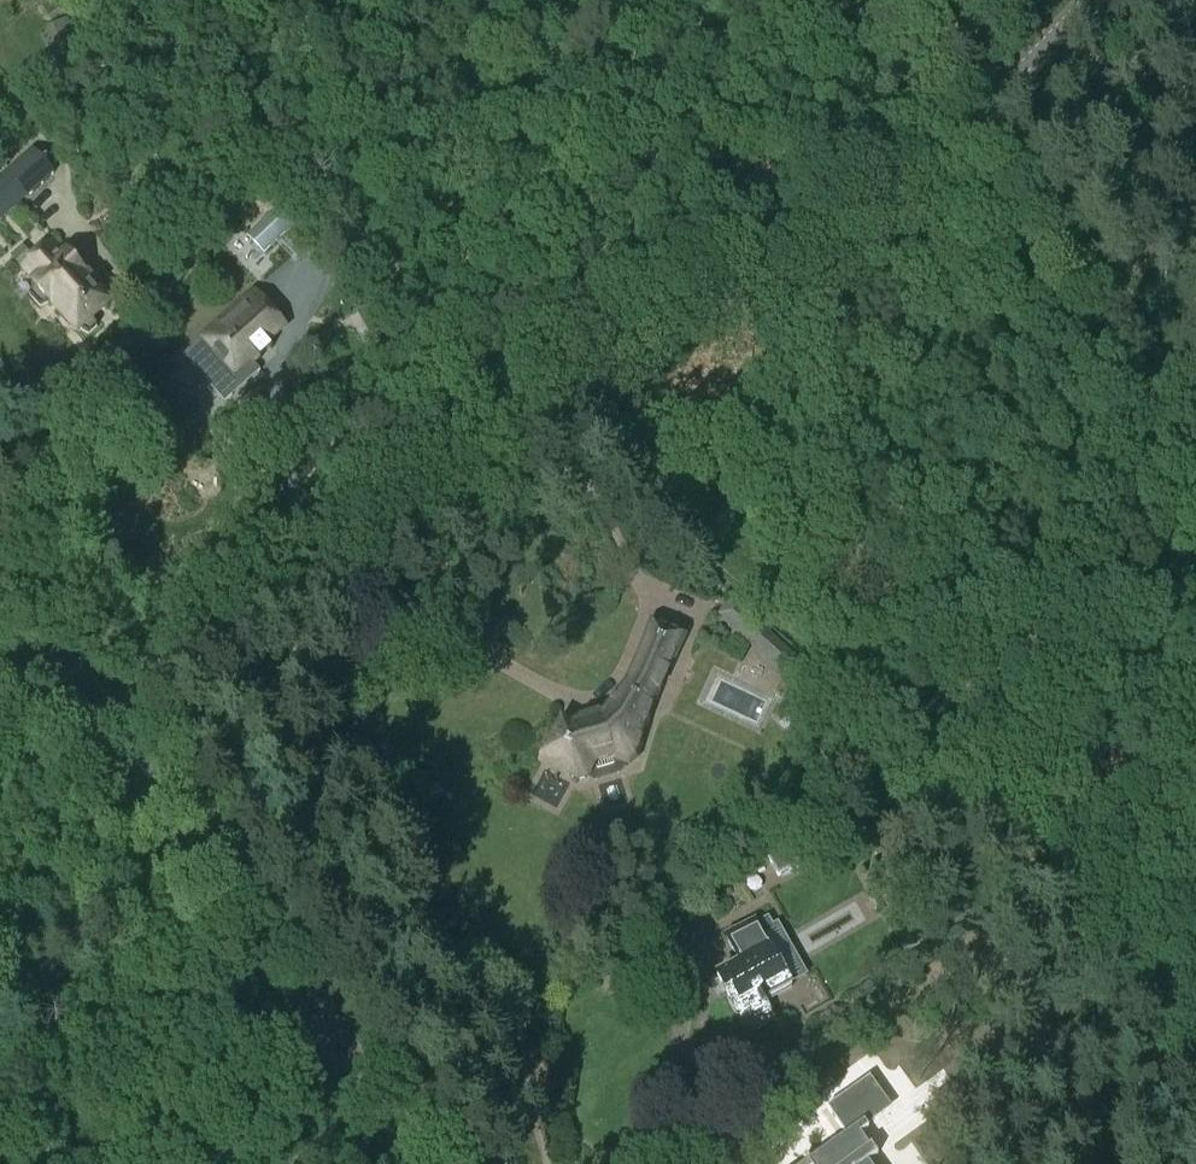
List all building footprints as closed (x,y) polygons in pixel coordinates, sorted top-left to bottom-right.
[(55,170),(33,147),(0,177),(0,222),(55,170)] [(275,243),(297,222),(281,204),(248,236),(264,253),(275,243)] [(73,326),(78,333),(81,331),(89,336),(98,327),(94,319),(94,318),(109,304),(94,287),(95,286),(68,255),(65,259),(52,244),(34,260),(29,254),(18,264),(23,270),(23,271),(36,285),(34,286),(35,288),(30,296),(41,309),(50,305),(50,304),(61,317),(63,315),(73,326)] [(259,355),(255,351),(283,326),(255,294),(184,356),(216,393),(259,355)] [(496,384),(502,393),(512,387),(505,377),(496,384)] [(768,662),(771,659),(781,647),(764,632),(732,605),(720,620),(751,647),(768,662)] [(542,763),(577,782),(585,780),(592,767),(590,761),(610,755),(611,760),(628,765),(635,759),(647,719),(654,700),(669,667),(683,638),(654,626),(639,659),(640,660),(629,686),(628,686),(605,713),(602,716),(572,725),(565,721),(542,763)] [(767,855),(779,878),(815,859),(803,835),(767,855)] [(741,964),(718,977),(750,1035),(775,1021),(762,999),(790,983),(756,922),(726,938),(741,964)] [(867,1158),(878,1150),(871,1140),(869,1142),(860,1130),(869,1124),(867,1122),(877,1115),(847,1073),(820,1092),(844,1126),(845,1125),(848,1129),(810,1156),(815,1163),(871,1163),(867,1158)]
